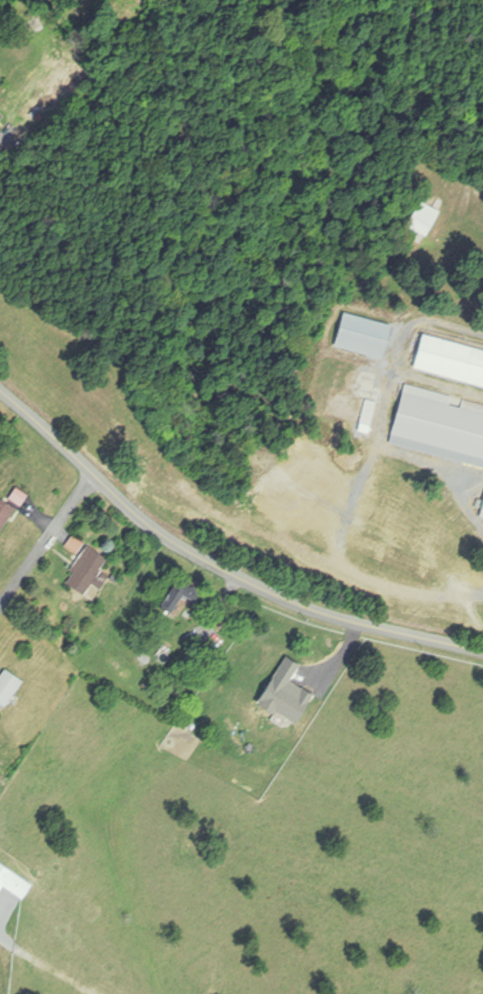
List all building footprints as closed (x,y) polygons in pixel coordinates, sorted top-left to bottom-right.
[(428,237),(443,213),(424,202),(410,226),(428,237)] [(482,386),(482,349),(426,335),(417,370),(482,386)] [(463,406),(452,404),(454,395),(406,385),(395,437),(482,456),(482,405),(464,401),(463,406)] [(19,509),(1,496),(0,497),(0,532),(2,534),(19,509)] [(85,543),(74,536),(68,546),(79,553),(85,543)] [(100,577),(110,557),(88,545),(67,584),(87,595),(93,584),(103,589),(107,581),(100,577)] [(162,608),(173,614),(185,594),(199,603),(207,590),(182,575),(162,608)] [(25,680),(7,668),(0,679),(0,717),(25,680)] [(5,886),(25,898),(35,883),(0,861),(0,895),(5,886)]
